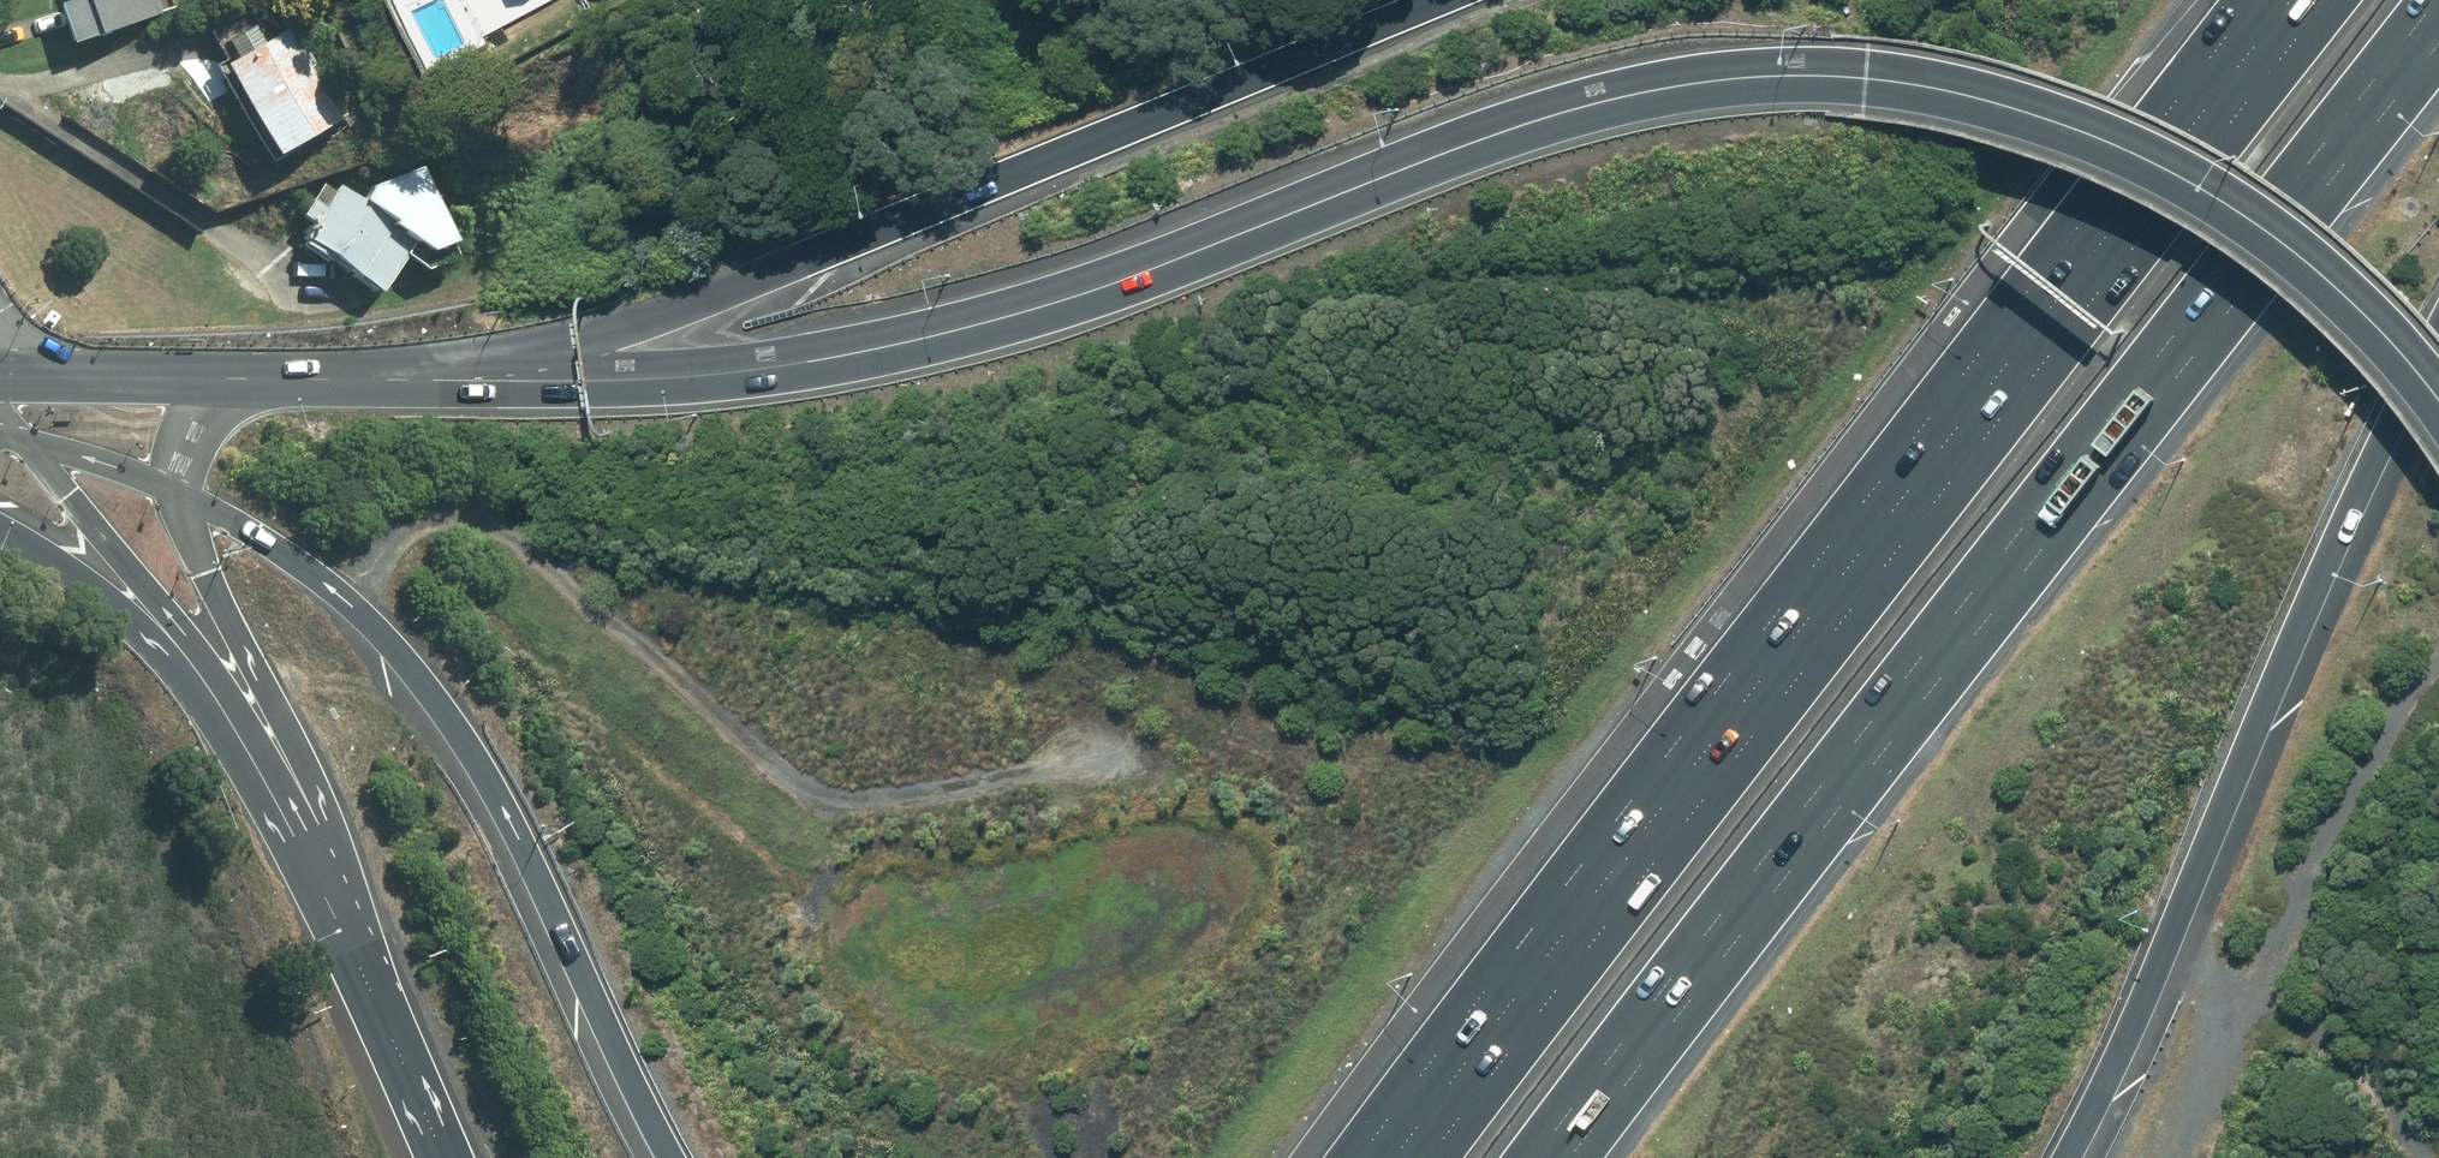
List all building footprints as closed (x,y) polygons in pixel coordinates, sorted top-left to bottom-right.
[(54,8),(67,47),(158,16),(153,0),(78,0),(54,8)] [(225,63),(214,69),(267,164),(348,120),(296,24),(268,39),(250,7),(207,30),(225,63)] [(304,244),(301,248),(325,265),(329,261),(376,294),(402,258),(422,273),(454,261),(418,171),(372,189),(360,205),(338,190),(334,196),(322,188),(301,219),(311,226),(301,241),(304,244)]
